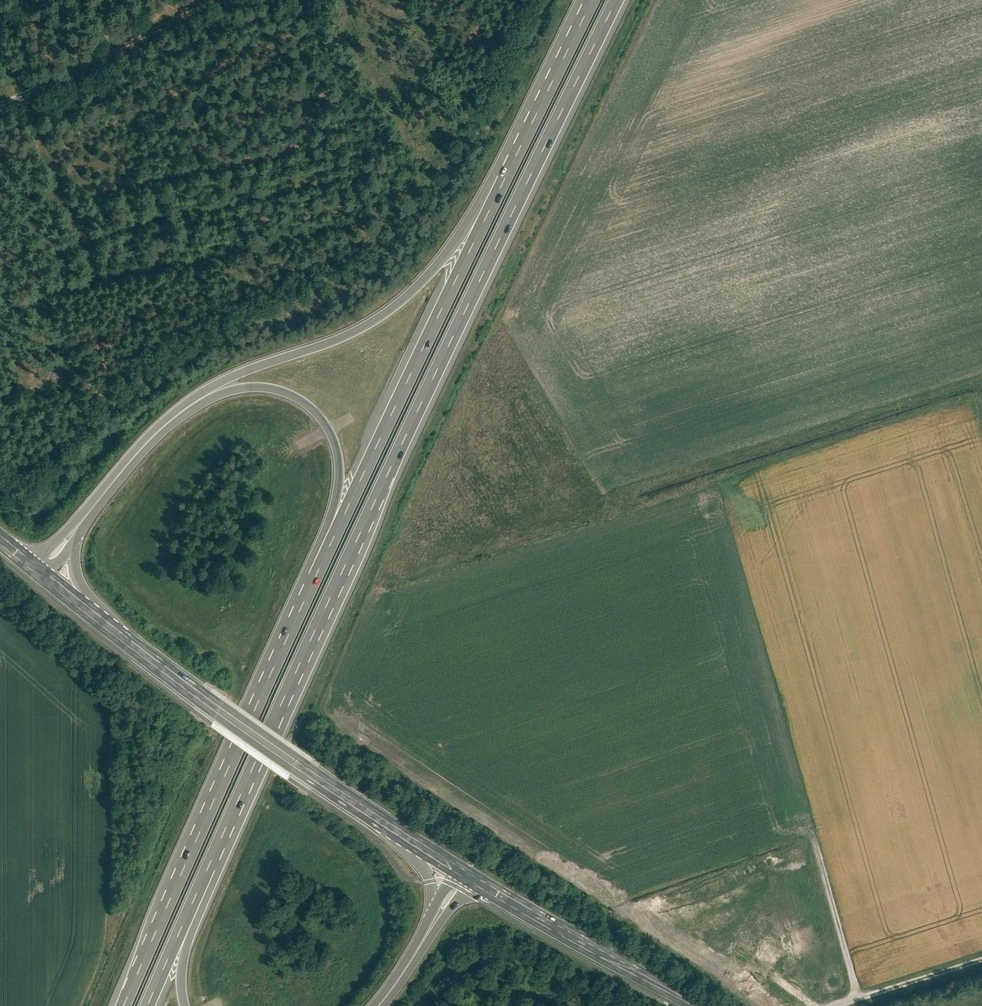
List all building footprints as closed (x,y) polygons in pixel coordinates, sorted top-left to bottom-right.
[(792,936),(796,944),(804,940),(800,932),(792,936)]
